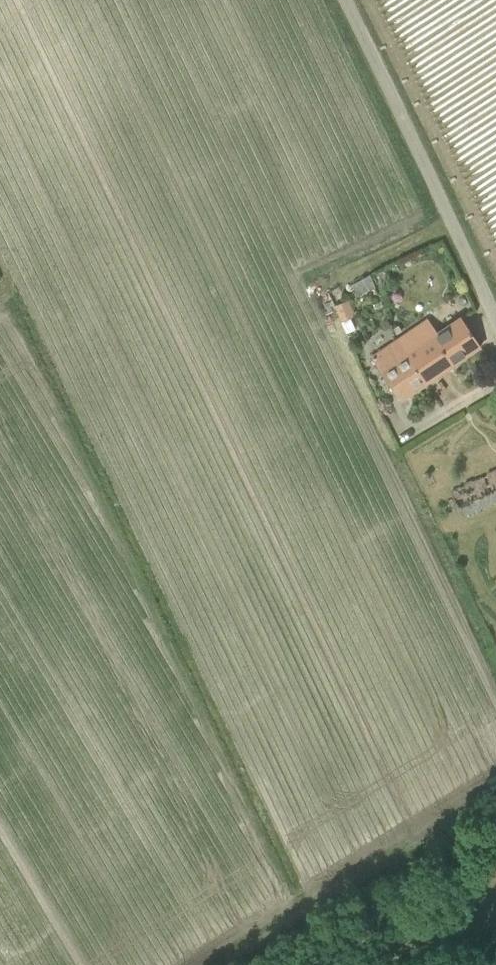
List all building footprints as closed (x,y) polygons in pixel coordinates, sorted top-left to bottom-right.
[(335,306),(342,321),(356,315),(349,299),(335,306)] [(398,340),(427,383),(481,347),(462,318),(438,334),(428,320),(398,340)] [(372,357),(401,401),(427,383),(398,340),(372,357)]
